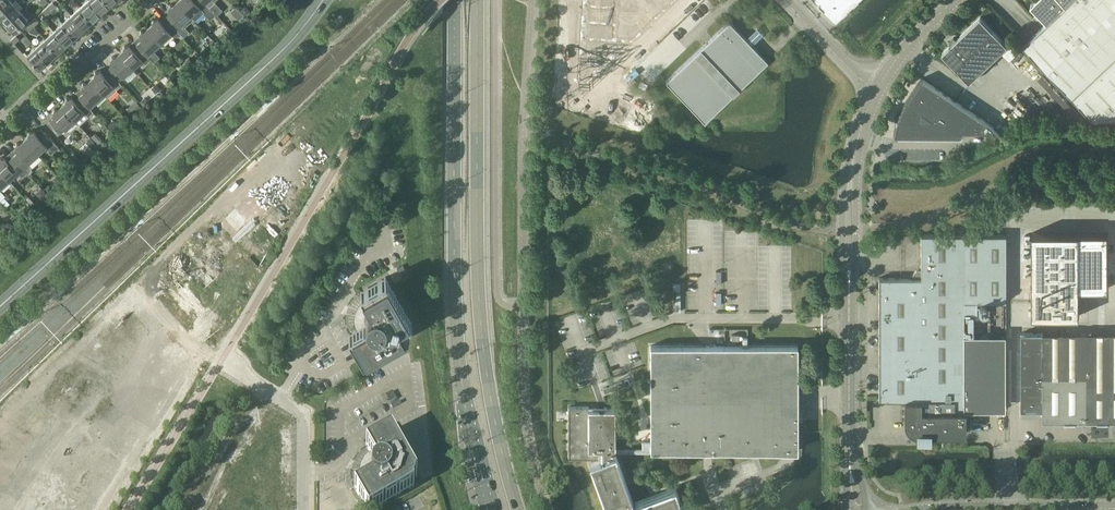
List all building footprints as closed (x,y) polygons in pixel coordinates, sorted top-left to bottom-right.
[(12,1),(11,0),(0,0),(0,12),(12,1)] [(101,13),(90,0),(88,0),(80,7),(93,21),(101,13)] [(110,5),(106,0),(90,0),(101,13),(110,5)] [(177,1),(194,19),(195,20),(204,12),(211,20),(215,16),(216,15),(217,14),(210,7),(205,2),(203,0),(178,0),(177,1)] [(205,2),(210,7),(217,14),(216,15),(217,15),(223,10),(214,1),(216,0),(203,0),(205,2)] [(583,7),(616,9),(616,0),(584,0),(583,7)] [(614,41),(633,42),(677,0),(616,0),(616,9),(615,25),(614,41)] [(856,0),(816,0),(817,1),(817,2),(823,8),(834,20),(856,0)] [(1023,45),(1024,45),(1092,118),(1114,117),(1114,0),(1036,0),(1031,5),(1047,22),(1042,27),(1026,42),(1023,45)] [(6,23),(20,10),(12,1),(0,12),(0,16),(6,23)] [(170,12),(166,16),(184,37),(189,31),(185,27),(194,19),(177,1),(173,5),(173,4),(172,4),(171,4),(170,4),(170,5),(169,5),(169,7),(169,8),(168,9),(170,12)] [(52,10),(51,10),(55,13),(60,9),(57,5),(56,5),(53,2),(48,6),(52,10)] [(51,10),(52,10),(48,6),(43,11),(46,15),(51,10)] [(84,28),(93,21),(80,7),(72,15),(84,28)] [(251,12),(247,8),(243,7),(240,11),(240,12),(244,16),(245,17),(251,12)] [(583,7),(582,23),(615,25),(616,9),(583,7)] [(20,10),(6,23),(14,32),(20,26),(21,26),(22,25),(28,19),(20,10)] [(235,16),(239,21),(244,16),(240,12),(235,16)] [(75,36),(84,28),(72,15),(63,23),(75,36)] [(184,37),(166,16),(161,21),(158,18),(156,20),(155,19),(154,19),(153,19),(153,20),(152,21),(152,22),(153,22),(148,26),(162,41),(172,33),(173,35),(178,37),(181,34),(184,37)] [(951,44),(942,53),(970,82),(1008,45),(981,16),(956,40),(954,37),(949,42),(951,44)] [(31,22),(34,26),(39,22),(35,18),(31,22)] [(729,21),(712,38),(666,82),(705,122),(768,62),(729,21)] [(29,31),(34,26),(31,22),(25,27),(29,31)] [(66,44),(75,36),(63,23),(54,30),(66,44)] [(582,23),(581,39),(614,41),(615,25),(582,23)] [(142,38),(137,43),(154,62),(160,57),(153,49),(162,41),(148,26),(144,30),(142,30),(141,30),(141,31),(140,32),(140,33),(140,34),(139,35),(142,38)] [(45,38),(58,52),(66,44),(54,30),(45,38)] [(20,39),(16,35),(11,40),(14,44),(20,39)] [(54,55),(58,52),(45,38),(36,46),(50,62),(56,57),(54,55)] [(581,39),(580,56),(616,58),(633,42),(614,41),(581,39)] [(123,49),(119,53),(133,68),(142,60),(146,64),(151,59),(154,62),(137,43),(132,47),(129,44),(127,46),(127,45),(126,45),(125,45),(124,46),(123,47),(123,48),(123,49)] [(45,66),(50,62),(36,46),(28,54),(40,68),(44,65),(45,66)] [(119,81),(133,68),(119,53),(115,57),(115,56),(114,56),(113,56),(112,56),(112,57),(111,58),(111,59),(111,60),(112,60),(110,61),(113,65),(108,69),(119,81)] [(580,56),(579,82),(590,83),(616,58),(580,56)] [(187,66),(192,61),(189,58),(184,62),(187,66)] [(119,81),(108,69),(103,74),(100,70),(98,72),(97,71),(96,71),(95,72),(94,73),(94,74),(94,75),(95,75),(91,79),(104,94),(108,98),(122,85),(119,81)] [(170,73),(167,76),(172,82),(177,77),(174,74),(170,73)] [(894,130),(894,134),(897,135),(960,135),(962,132),(963,131),(1000,131),(921,78),(906,101),(904,104),(902,108),(900,112),(898,117),(897,121),(895,125),(894,130)] [(90,107),(104,94),(91,79),(86,83),(85,82),(84,83),(83,83),(82,84),(82,85),(83,86),(81,88),(84,91),(79,95),(90,107)] [(155,83),(151,87),(157,94),(161,89),(155,83)] [(90,107),(79,95),(74,100),(71,96),(69,98),(68,97),(68,98),(67,98),(66,98),(66,99),(65,100),(66,101),(62,105),(75,120),(80,125),(94,112),(90,107)] [(61,133),(75,120),(62,105),(57,109),(56,109),(55,109),(54,109),(54,110),(53,111),(54,113),(52,114),(55,117),(50,122),(61,133)] [(120,126),(113,119),(107,126),(113,133),(120,126)] [(58,136),(61,133),(50,122),(47,124),(58,136)] [(28,134),(29,135),(24,139),(38,154),(46,147),(52,153),(59,147),(45,132),(42,129),(37,133),(34,130),(32,132),(31,131),(30,131),(29,132),(28,133),(28,134)] [(103,140),(97,133),(96,132),(91,136),(98,144),(103,140)] [(80,148),(87,156),(88,156),(94,151),(99,146),(91,138),(86,142),(86,143),(80,148)] [(29,162),(38,154),(24,139),(20,143),(19,143),(19,142),(18,142),(17,143),(16,143),(16,144),(16,145),(16,146),(15,148),(18,151),(12,156),(28,172),(29,174),(33,170),(32,168),(33,168),(29,162)] [(9,180),(18,172),(23,177),(28,172),(12,156),(8,160),(5,156),(3,158),(2,157),(1,157),(0,158),(0,170),(9,180)] [(9,180),(0,170),(0,188),(9,180)] [(62,180),(57,175),(52,180),(57,185),(62,180)] [(38,191),(38,196),(41,199),(47,194),(42,188),(38,191)] [(1,200),(6,206),(10,203),(4,197),(6,195),(0,189),(0,199),(1,200)] [(1033,314),(1033,315),(1034,315),(1034,314),(1034,304),(1061,304),(1061,313),(1078,313),(1078,315),(1080,315),(1080,314),(1080,283),(1107,283),(1107,288),(1108,288),(1108,286),(1108,232),(1033,232),(1033,314)] [(912,278),(882,278),(879,278),(879,399),(904,399),(904,422),(905,426),(908,430),(912,432),(916,433),(965,433),(965,410),(964,410),(964,339),(964,311),(976,311),(976,301),(1005,301),(1005,235),(921,235),(921,269),(918,269),(915,271),(913,274),(912,277),(912,278)] [(367,324),(349,334),(363,359),(409,333),(408,332),(410,323),(411,322),(386,277),(361,291),(371,309),(370,310),(368,313),(367,314),(366,316),(366,319),(366,320),(367,324)] [(1022,333),(1022,410),(1044,410),(1044,420),(1114,420),(1114,333),(1022,333)] [(964,339),(964,410),(965,410),(1007,410),(1008,339),(964,339)] [(599,460),(590,463),(607,509),(684,509),(676,488),(636,502),(635,500),(633,501),(616,454),(616,453),(653,453),(653,451),(798,451),(798,346),(651,346),(651,441),(642,441),(642,448),(616,448),(616,409),(589,409),(589,407),(568,407),(569,457),(599,457),(599,460)] [(416,477),(417,476),(391,431),(366,445),(377,463),(376,464),(373,466),(372,468),(372,470),(372,473),(372,476),(373,477),(355,488),(367,509),(373,509),(414,487),(414,485),(416,477)]
